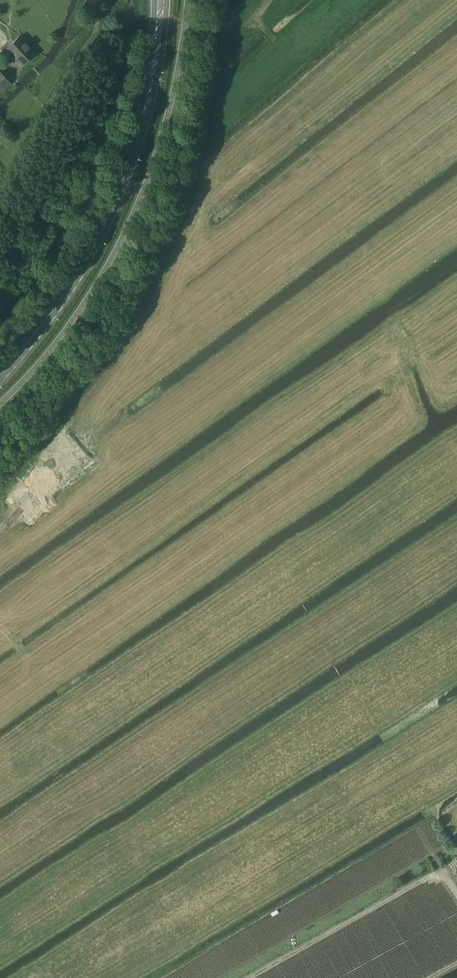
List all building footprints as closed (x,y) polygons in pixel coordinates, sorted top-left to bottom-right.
[(10,54),(15,59),(17,58),(23,64),(35,53),(19,36),(7,47),(12,52),(10,54)] [(10,83),(0,71),(0,92),(10,83)]
